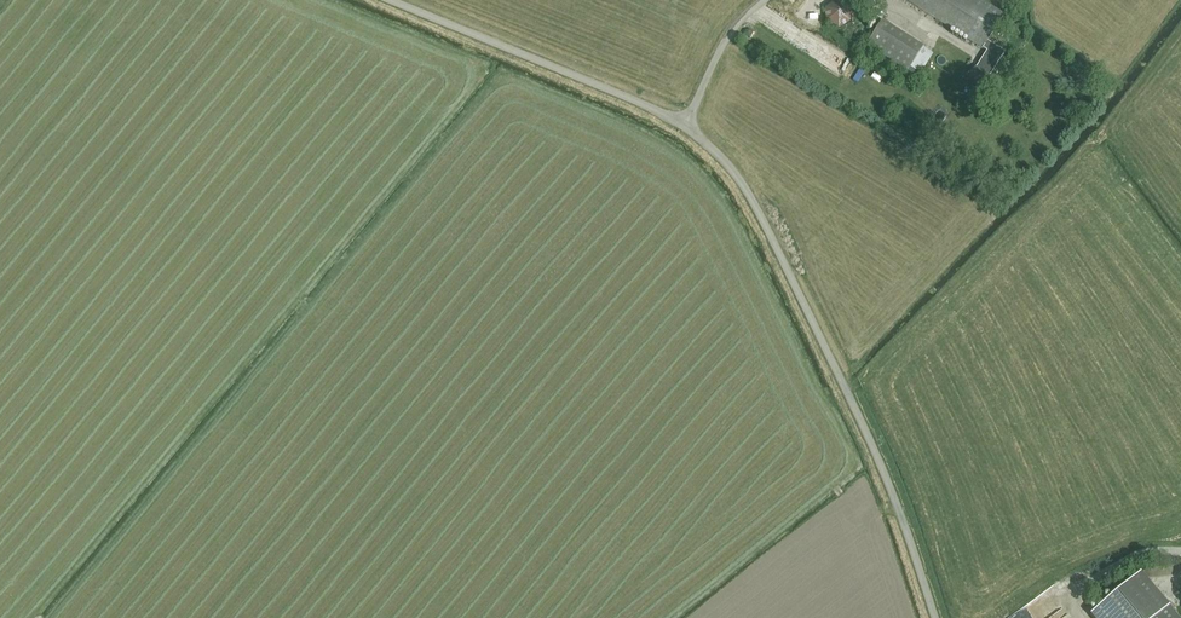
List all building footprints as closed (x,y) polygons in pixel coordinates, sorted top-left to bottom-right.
[(986,51),(978,64),(979,65),(977,68),(976,67),(964,86),(965,85),(984,97),(983,98),(984,98),(995,80),(995,79),(994,81),(989,77),(1005,52),(987,41),(1004,15),(980,0),(905,0),(982,49),(982,48),(986,51)] [(764,20),(777,31),(786,21),(772,10),(764,20)] [(881,21),(866,46),(908,72),(923,47),(881,21)] [(1168,605),(1141,572),(1092,614),(1095,617),(1179,617),(1168,605)]
